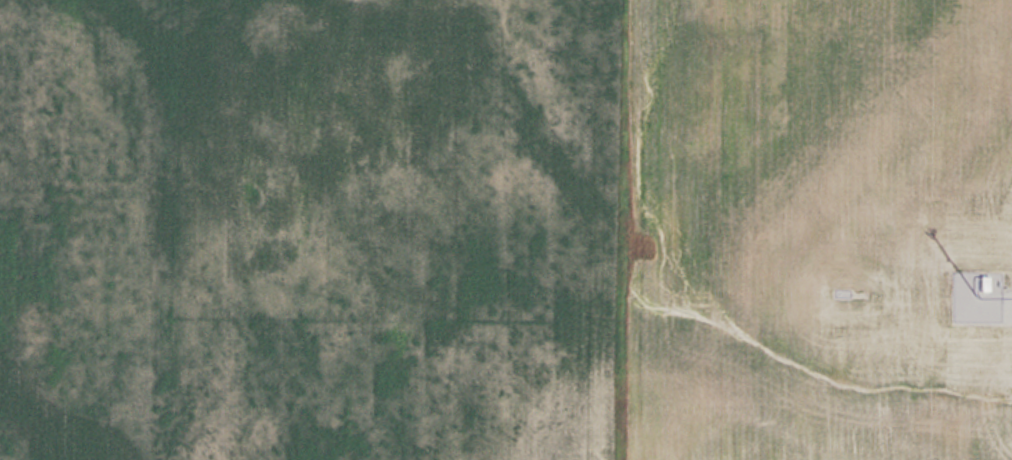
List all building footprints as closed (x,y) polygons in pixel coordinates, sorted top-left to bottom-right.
[(982,291),(991,291),(991,275),(982,275),(982,291)]
